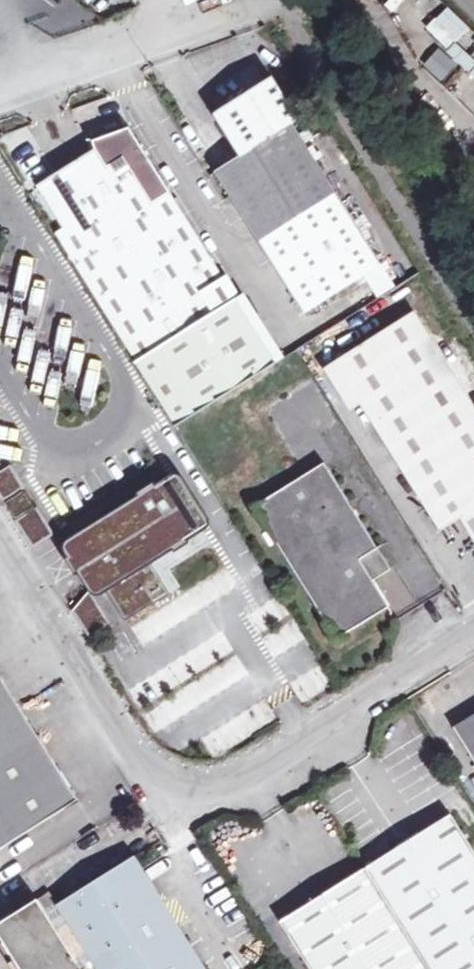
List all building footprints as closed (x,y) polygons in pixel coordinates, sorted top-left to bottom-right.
[(460,47),(473,40),(459,15),(446,22),(460,47)] [(442,83),(457,67),(439,50),(424,66),(442,83)] [(390,264),(303,123),(278,81),(228,112),(254,153),(227,171),(312,311),(390,264)] [(144,367),(249,300),(142,129),(107,140),(110,152),(63,182),(89,224),(64,241),(103,303),(144,367)] [(249,300),(144,367),(181,425),(287,359),(283,353),(249,300)] [(473,521),(473,388),(423,307),(344,357),(450,527),(470,515),(473,521)] [(399,603),(385,579),(402,568),(334,461),(307,478),(265,503),(347,636),(399,603)] [(0,474),(0,485),(9,500),(31,487),(16,464),(0,474)] [(160,469),(71,525),(131,620),(176,593),(157,563),(209,530),(168,464),(160,469)] [(22,517),(39,506),(30,490),(12,502),(22,517)] [(43,506),(21,520),(39,547),(60,533),(43,506)] [(96,590),(79,610),(98,641),(119,627),(96,590)] [(86,798),(0,662),(0,852),(86,798)] [(448,779),(456,792),(465,787),(457,773),(448,779)] [(458,822),(289,929),(315,968),(473,968),(473,847),(458,822)] [(136,858),(125,841),(102,855),(114,873),(136,858)] [(64,909),(102,968),(204,968),(145,870),(138,862),(69,905),(64,909)] [(61,892),(41,904),(49,917),(64,909),(69,905),(61,892)] [(41,904),(1,929),(25,968),(82,968),(49,917),(41,904)]
